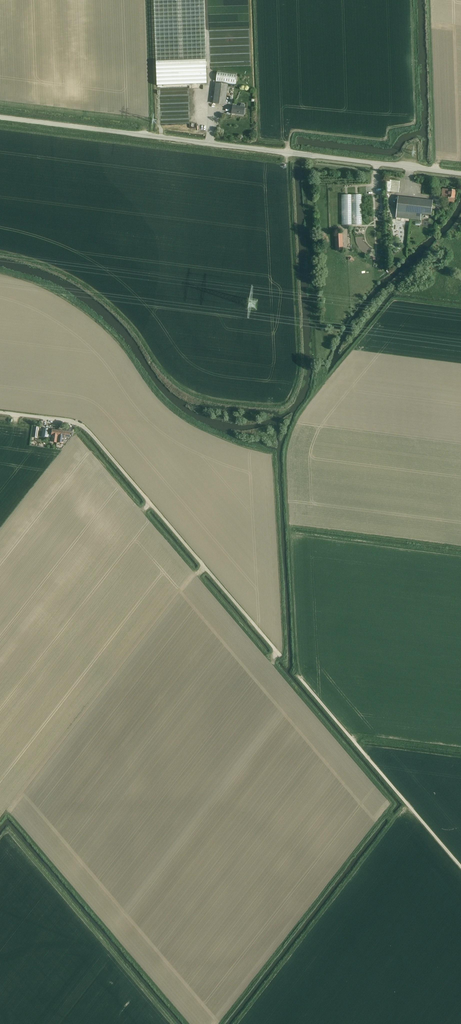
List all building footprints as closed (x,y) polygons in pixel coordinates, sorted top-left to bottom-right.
[(157,86),(207,84),(204,0),(154,0),(157,86)] [(235,84),(237,74),(217,71),(216,82),(235,84)] [(225,105),(228,85),(216,83),(213,103),(225,105)] [(243,115),(245,104),(241,103),(241,107),(233,106),(232,113),(243,115)] [(399,193),(400,181),(392,180),(390,192),(399,193)] [(455,198),(456,190),(449,189),(444,189),(444,196),(448,197),(448,201),(454,202),(455,198)] [(342,224),(362,224),(362,195),(341,195),(342,224)] [(433,200),(398,196),(396,218),(421,220),(422,214),(431,215),(433,200)] [(335,234),(336,251),(343,250),(343,234),(335,234)] [(46,437),(47,434),(51,435),(51,437),(52,437),(51,441),(57,442),(57,441),(57,438),(58,436),(58,430),(52,429),(51,431),(47,430),(48,428),(43,428),(42,436),(46,437)] [(57,441),(57,442),(62,443),(63,436),(69,437),(70,431),(58,430),(58,436),(57,438),(57,441)]
